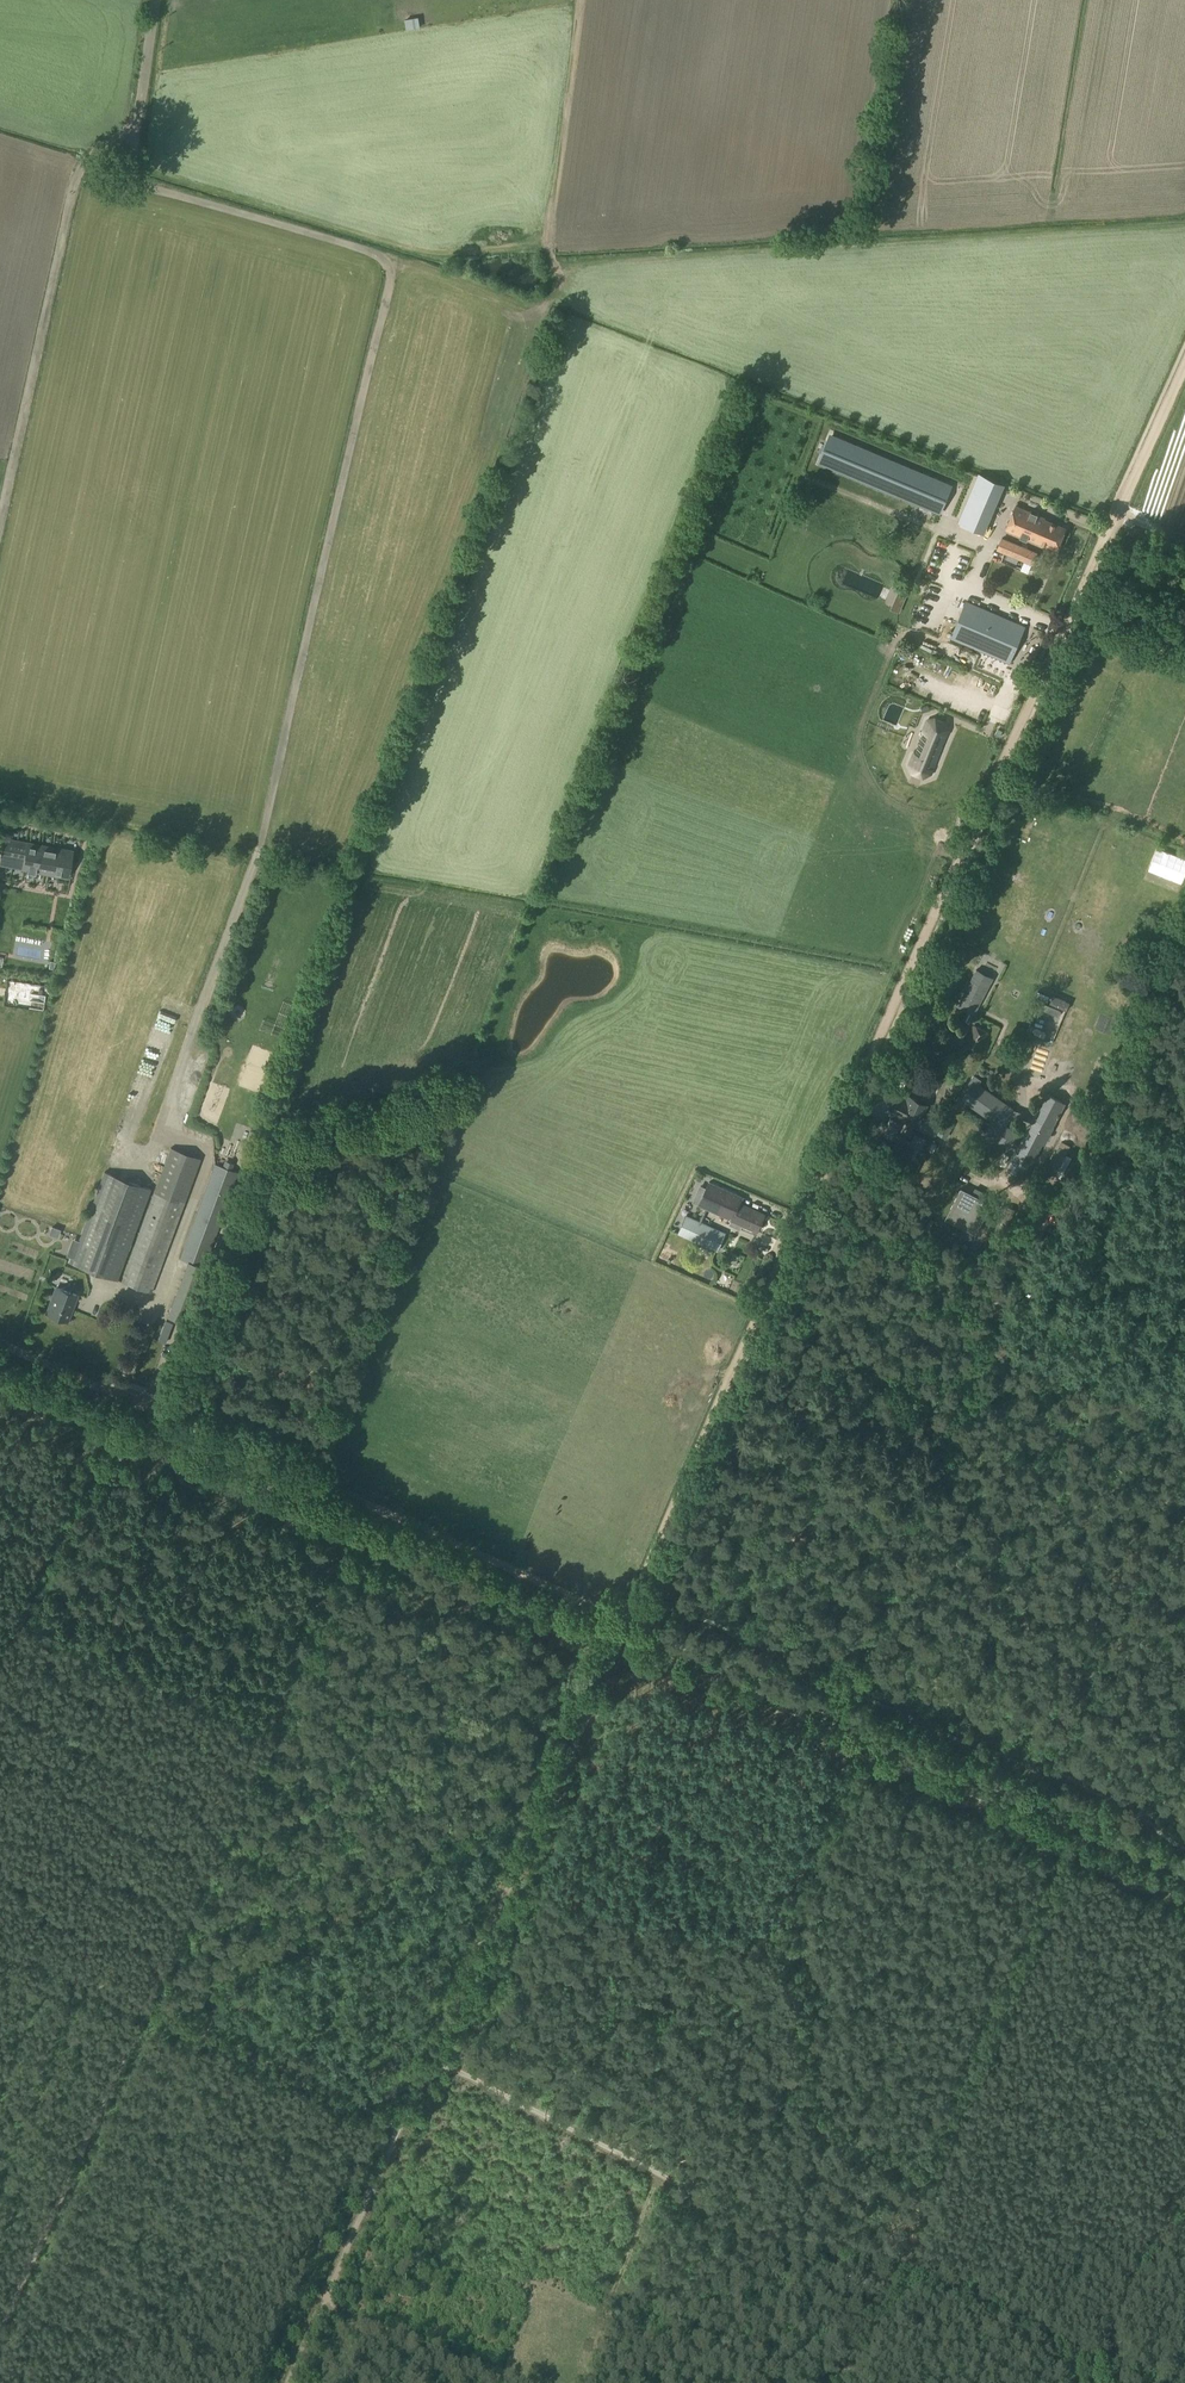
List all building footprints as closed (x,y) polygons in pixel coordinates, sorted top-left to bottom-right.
[(830,437),(820,461),(822,462),(939,511),(950,487),(830,437)] [(952,476),(954,471),(943,468),(941,473),(952,476)] [(978,474),(959,523),(983,533),(1003,484),(978,474)] [(1016,506),(1006,529),(1039,544),(1040,543),(1056,549),(1065,528),(1044,519),(1044,518),(1016,506)] [(1002,538),(997,550),(1024,562),(1020,571),(1028,574),(1031,565),(1032,565),(1037,553),(1002,538)] [(1037,563),(1032,573),(1045,579),(1049,569),(1037,563)] [(952,638),(1008,663),(1009,663),(1025,627),(966,602),(950,638),(952,638)] [(914,753),(909,765),(912,773),(922,777),(931,774),(949,731),(945,723),(945,722),(935,718),(927,721),(922,733),(923,734),(915,753),(914,753)] [(1067,725),(1055,721),(1051,734),(1063,738),(1067,725)] [(1094,759),(1096,746),(1083,743),(1081,757),(1094,759)] [(1105,773),(1108,764),(1100,761),(1097,770),(1105,773)] [(1121,789),(1110,784),(1105,797),(1116,801),(1121,789)] [(1144,814),(1147,802),(1136,799),(1133,812),(1144,814)] [(66,876),(71,851),(4,838),(1,860),(24,864),(23,869),(27,869),(26,871),(35,873),(35,871),(66,876)] [(202,944),(184,937),(181,947),(198,954),(202,944)] [(976,969),(957,1005),(973,1014),(992,978),(976,969)] [(1040,992),(1037,998),(1053,1004),(1056,997),(1040,992)] [(1043,1003),(1040,1009),(1058,1016),(1060,1010),(1043,1003)] [(973,1026),(964,1043),(979,1052),(988,1034),(973,1026)] [(959,1094),(953,1104),(960,1109),(965,1102),(991,1120),(983,1132),(1007,1149),(1009,1146),(1015,1151),(1005,1169),(1025,1179),(1065,1103),(1045,1092),(1017,1147),(1012,1143),(1018,1134),(1004,1125),(1015,1110),(978,1084),(981,1079),(973,1074),(966,1084),(969,1086),(961,1096),(959,1094)] [(900,1098),(893,1111),(917,1123),(924,1108),(917,1104),(918,1101),(911,1097),(908,1102),(900,1098)] [(1058,1146),(1043,1174),(1053,1179),(1067,1151),(1058,1146)] [(171,1148),(121,1281),(151,1292),(200,1159),(171,1148)] [(214,1163),(178,1258),(187,1262),(187,1261),(204,1267),(239,1173),(214,1163)] [(104,1172),(71,1263),(117,1280),(150,1189),(104,1172)] [(708,1182),(698,1204),(731,1219),(731,1220),(757,1231),(765,1213),(740,1202),(742,1196),(708,1182)] [(992,1205),(962,1189),(946,1219),(976,1235),(992,1205)] [(686,1215),(678,1233),(717,1251),(726,1233),(686,1215)] [(187,1262),(166,1316),(190,1325),(211,1270),(204,1267),(187,1261),(187,1262)] [(55,1287),(46,1313),(67,1320),(76,1294),(55,1287)]
